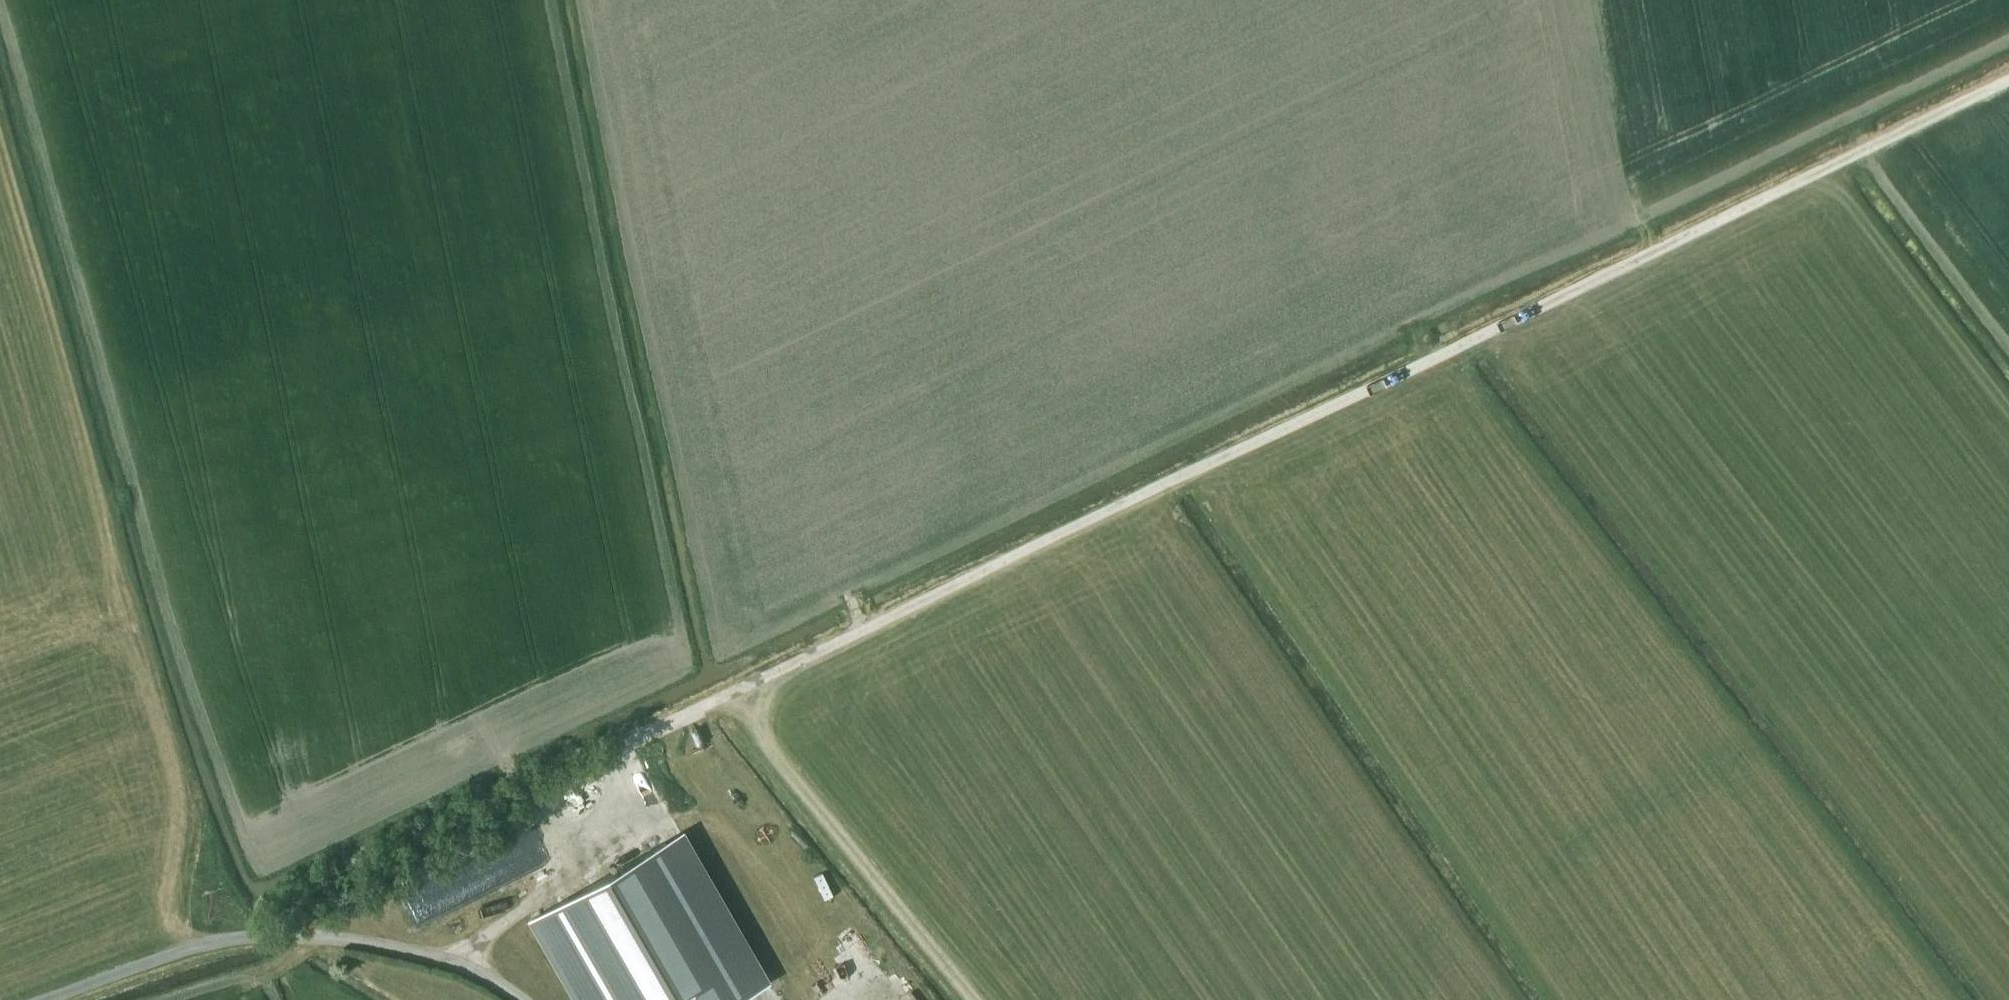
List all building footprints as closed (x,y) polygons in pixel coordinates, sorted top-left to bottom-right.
[(683,832),(534,916),(581,999),(735,999),(768,982),(683,832)]
